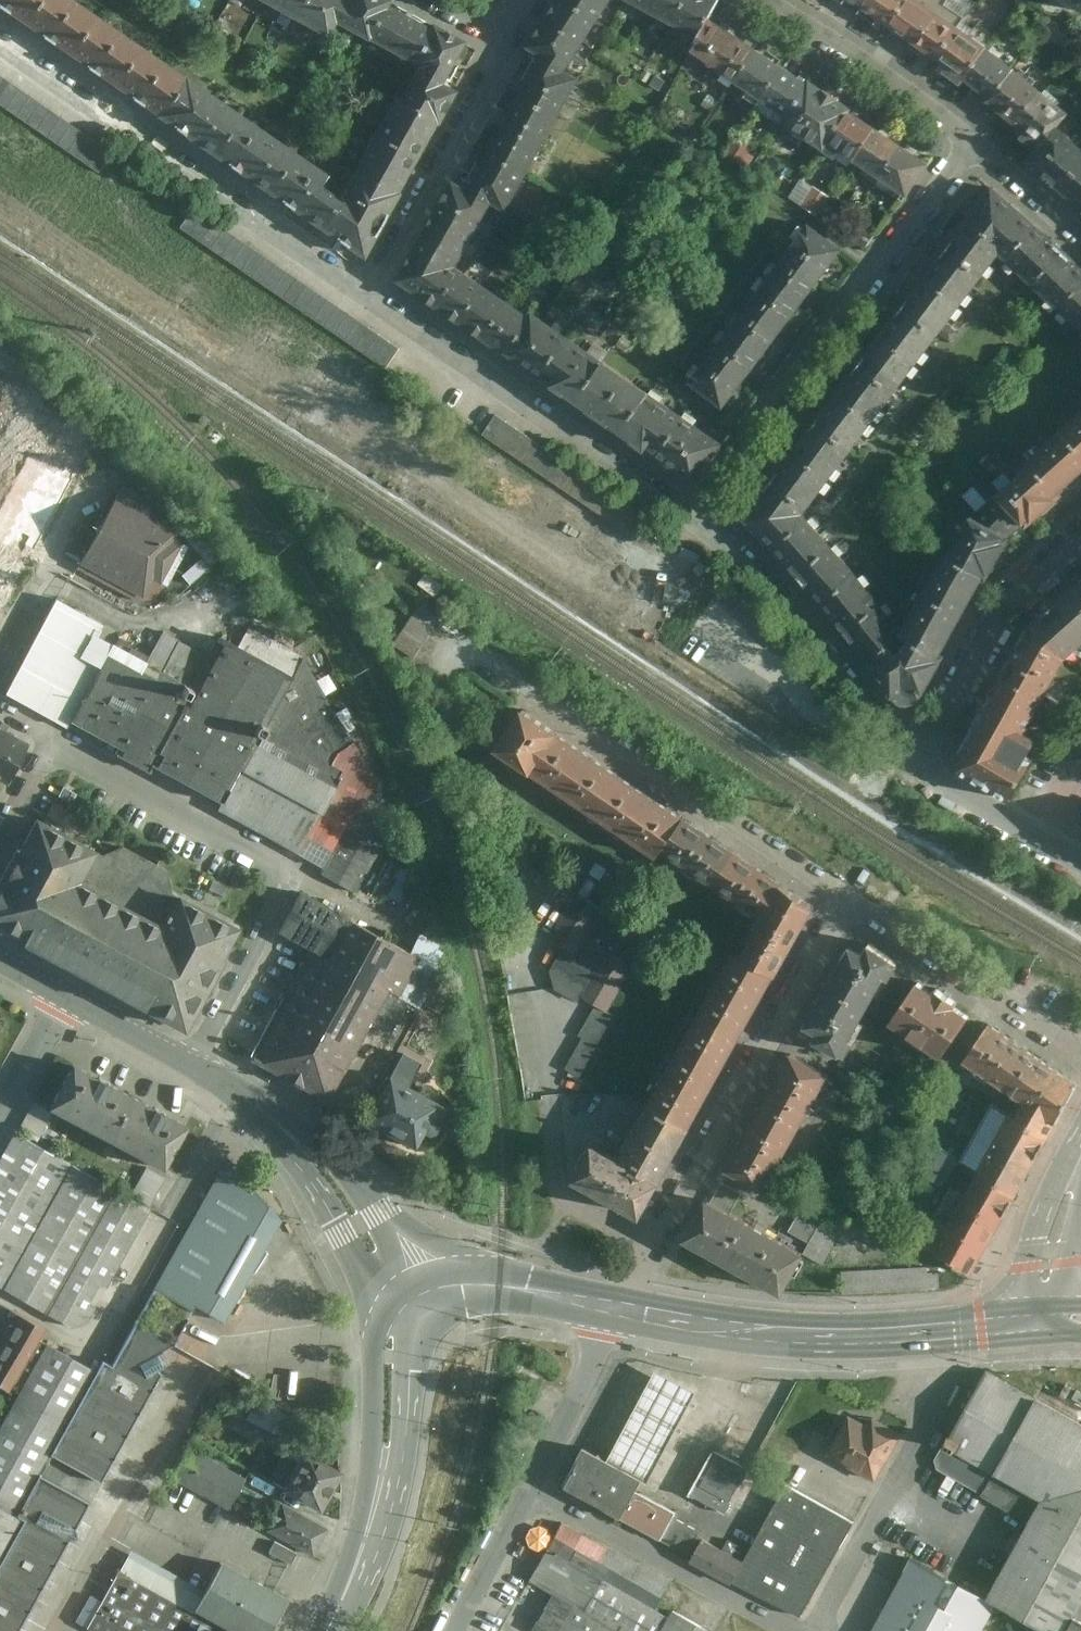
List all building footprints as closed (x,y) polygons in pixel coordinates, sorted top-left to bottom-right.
[(46,0),(0,0),(0,4),(30,24),(46,0)] [(98,19),(70,0),(46,0),(30,24),(76,55),(98,19)] [(266,7),(284,17),(294,0),(270,0),(266,7)] [(284,17),(306,27),(323,0),(294,0),(284,17)] [(347,0),(323,0),(306,27),(326,41),(335,26),(349,1),(347,0)] [(371,47),(391,10),(393,6),(382,0),(349,0),(349,1),(335,26),(371,47)] [(559,77),(610,0),(560,0),(541,29),(524,56),(535,63),(559,77)] [(618,4),(654,25),(669,0),(620,0),(618,4)] [(654,25),(693,45),(708,21),(718,3),(713,0),(669,0),(654,25)] [(868,0),(839,0),(859,13),(868,0)] [(909,0),(868,0),(859,13),(887,32),(909,0)] [(935,13),(916,0),(909,0),(887,32),(909,49),(931,65),(957,29),(935,13)] [(1080,19),(1080,0),(1042,0),(1080,19)] [(411,69),(431,33),(391,10),(371,47),(411,69)] [(118,86),(143,50),(98,19),(76,55),(118,86)] [(685,57),(732,87),(756,51),(708,21),(693,45),(685,57)] [(466,46),(434,28),(431,33),(411,69),(420,74),(443,87),(466,46)] [(959,86),(987,51),(957,29),(931,65),(959,86)] [(161,116),(185,79),(143,50),(118,86),(161,116)] [(732,87),(758,104),(781,68),(756,51),(732,87)] [(988,108),(1015,72),(987,51),(959,86),(988,108)] [(559,77),(535,63),(528,77),(517,95),(507,114),(497,132),(485,153),(476,171),(465,191),(488,204),(503,212),(573,84),(559,77)] [(784,122),(807,86),(781,68),(758,104),(784,122)] [(1015,129),(1043,93),(1015,72),(988,108),(1015,129)] [(420,74),(403,106),(436,125),(454,93),(443,87),(420,74)] [(112,155),(0,77),(0,107),(99,175),(112,155)] [(241,117),(185,79),(161,116),(217,154),(241,117)] [(826,149),(850,113),(807,86),(784,122),(826,149)] [(1043,93),(1015,129),(1041,150),(1060,129),(1071,116),(1043,93)] [(398,103),(383,130),(420,152),(436,125),(403,106),(398,103)] [(852,166),(875,130),(850,113),(826,149),(852,166)] [(277,142),(241,117),(217,154),(252,179),(277,142)] [(1080,187),(1080,149),(1060,129),(1041,150),(1030,162),(1069,199),(1080,187)] [(383,130),(355,176),(393,198),(420,152),(383,130)] [(877,183),(901,147),(875,130),(852,166),(877,183)] [(331,179),(277,142),(252,179),(308,215),(324,189),(331,179)] [(904,200),(927,164),(901,147),(877,183),(904,200)] [(324,189),(308,215),(361,248),(393,198),(355,176),(341,201),(324,189)] [(808,177),(795,196),(820,213),(833,195),(808,177)] [(465,191),(454,184),(418,242),(454,265),(488,204),(465,191)] [(1069,199),(1080,211),(1080,187),(1069,199)] [(973,213),(952,240),(988,267),(1004,247),(1028,217),(1009,202),(992,188),(973,213)] [(401,350),(192,208),(177,230),(386,371),(401,350)] [(1033,282),(1063,247),(1028,217),(1004,247),(1013,254),(1008,258),(1033,282)] [(809,226),(769,279),(803,305),(843,251),(809,226)] [(952,240),(928,273),(964,299),(988,267),(952,240)] [(435,312),(463,271),(454,265),(418,242),(406,264),(394,284),(414,298),(435,312)] [(1060,308),(1080,286),(1080,264),(1063,247),(1033,282),(1060,308)] [(468,335),(496,293),(463,271),(435,312),(468,335)] [(928,273),(904,304),(940,331),(964,299),(928,273)] [(769,279),(729,332),(764,358),(803,305),(769,279)] [(1060,308),(1080,328),(1080,286),(1060,308)] [(501,357),(529,315),(496,293),(468,335),(501,357)] [(904,304),(882,334),(917,361),(940,331),(904,304)] [(535,381),(564,339),(529,315),(501,357),(535,381)] [(686,390),(720,415),(764,358),(729,332),(686,390)] [(882,334),(859,363),(895,390),(917,361),(882,334)] [(574,407),(603,365),(564,339),(535,381),(574,407)] [(895,390),(859,363),(837,392),(873,419),(895,390)] [(619,437),(647,396),(603,365),(574,407),(619,437)] [(873,419),(837,392),(815,422),(851,448),(873,419)] [(656,462),(684,420),(647,396),(619,437),(656,462)] [(654,517),(499,411),(483,434),(639,540),(654,517)] [(1038,449),(1042,453),(1001,489),(1005,492),(1030,519),(1050,501),(1080,474),(1080,412),(1038,449)] [(719,444),(684,420),(656,462),(691,486),(719,444)] [(851,448),(815,422),(793,451),(829,478),(851,448)] [(829,478),(793,451),(771,480),(808,508),(829,478)] [(771,541),(808,508),(771,480),(745,514),(771,541)] [(123,489),(82,566),(147,601),(159,578),(171,584),(194,542),(182,535),(188,523),(123,489)] [(976,517),(1011,535),(1030,519),(1005,492),(976,517)] [(808,508),(771,541),(801,574),(838,541),(808,508)] [(976,517),(958,556),(991,573),(1011,535),(976,517)] [(234,552),(208,520),(191,535),(209,556),(188,573),(196,583),(234,552)] [(838,541),(801,574),(825,601),(862,568),(838,541)] [(951,553),(913,624),(876,657),(888,674),(902,692),(904,693),(908,695),(911,696),(915,696),(918,695),(921,695),(924,693),(926,692),(937,671),(956,637),(975,602),(991,573),(958,556),(951,553)] [(862,568),(825,601),(849,627),(886,594),(862,568)] [(1033,623),(1066,656),(1080,642),(1080,585),(1078,582),(1033,623)] [(886,594),(849,627),(876,657),(913,624),(886,594)] [(103,622),(57,595),(10,684),(124,749),(121,754),(152,770),(155,763),(223,800),(218,809),(325,867),(321,874),(357,893),(395,825),(363,807),(377,780),(302,656),(304,642),(269,606),(257,627),(250,623),(240,642),(219,630),(192,681),(98,631),(103,622)] [(393,644),(414,659),(442,619),(421,604),(393,644)] [(1032,717),(1066,656),(1033,623),(1023,640),(1003,674),(974,722),(954,757),(955,766),(1010,800),(1032,760),(1026,757),(1037,739),(1027,734),(1036,719),(1032,717)] [(522,715),(498,755),(532,777),(557,736),(522,715)] [(2,779),(7,781),(32,738),(0,722),(0,783),(2,779)] [(1051,734),(1075,759),(1080,757),(1080,726),(1051,734)] [(557,736),(532,777),(597,817),(621,777),(557,736)] [(621,777),(597,817),(660,858),(666,849),(685,819),(621,777)] [(34,811),(0,872),(0,928),(182,1030),(240,926),(174,889),(169,869),(123,846),(105,854),(34,811)] [(685,819),(666,849),(706,876),(726,847),(685,819)] [(762,874),(726,847),(706,876),(743,903),(762,874)] [(386,852),(375,873),(396,885),(407,864),(386,852)] [(766,918),(745,950),(784,975),(819,912),(762,874),(743,903),(766,918)] [(604,912),(607,907),(580,892),(553,939),(566,946),(580,954),(604,912)] [(278,931),(312,947),(330,956),(351,921),(298,895),(278,931)] [(610,952),(636,967),(652,940),(604,912),(580,954),(566,946),(552,971),(556,989),(580,1002),(583,998),(610,952)] [(253,1059),(331,1101),(392,991),(401,995),(423,956),(351,921),(330,956),(312,947),(253,1059)] [(808,1040),(839,1057),(849,1041),(846,1040),(882,976),(886,980),(896,964),(864,943),(859,951),(844,944),(797,1027),(811,1034),(808,1040)] [(715,1001),(756,1025),(784,975),(745,950),(715,1001)] [(597,1006),(610,1012),(636,967),(610,952),(583,998),(597,1006)] [(967,1016),(915,980),(886,1023),(939,1058),(967,1016)] [(685,1051),(725,1075),(756,1025),(715,1001),(685,1051)] [(578,1039),(583,1040),(599,1049),(617,1017),(610,1012),(597,1006),(578,1039)] [(1020,1100),(1040,1065),(992,1032),(968,1067),(1020,1100)] [(567,1069),(586,1081),(603,1051),(599,1049),(583,1040),(567,1069)] [(367,1121),(417,1148),(427,1131),(435,1135),(449,1106),(412,1086),(425,1059),(406,1049),(367,1121)] [(655,1101),(695,1125),(725,1075),(685,1051),(655,1101)] [(793,1131),(825,1074),(786,1052),(753,1109),(793,1131)] [(110,1138),(134,1094),(77,1062),(52,1105),(110,1138)] [(1009,1118),(1047,1139),(1077,1086),(1040,1065),(1020,1100),(1009,1118)] [(167,1170),(192,1126),(134,1094),(110,1138),(167,1170)] [(625,1156),(665,1175),(695,1125),(655,1101),(625,1156)] [(760,1188),(793,1131),(753,1109),(721,1166),(760,1188)] [(977,1174),(1015,1195),(1030,1168),(1047,1139),(1009,1118),(991,1149),(977,1174)] [(22,1130),(0,1168),(0,1270),(2,1271),(0,1273),(0,1287),(76,1330),(149,1202),(22,1130)] [(917,1175),(943,1190),(960,1159),(925,1139),(919,1153),(927,1158),(917,1175)] [(598,1143),(579,1183),(606,1196),(625,1156),(598,1143)] [(625,1156),(606,1196),(647,1215),(665,1175),(625,1156)] [(229,1163),(158,1290),(227,1329),(284,1226),(229,1163)] [(961,1202),(998,1224),(1015,1195),(977,1174),(961,1202)] [(677,1245),(775,1297),(798,1252),(729,1215),(742,1193),(722,1183),(710,1205),(701,1200),(677,1245)] [(803,1255),(823,1265),(856,1209),(835,1197),(827,1212),(807,1201),(791,1232),(809,1242),(803,1255)] [(946,1228),(984,1249),(998,1224),(961,1202),(946,1228)] [(930,1255),(968,1276),(984,1249),(946,1228),(930,1255)] [(926,1268),(840,1273),(841,1296),(927,1291),(926,1268)] [(40,1340),(46,1330),(13,1311),(0,1333),(0,1341),(4,1343),(0,1349),(0,1386),(10,1392),(15,1385),(40,1340)] [(178,1344),(138,1326),(108,1378),(40,1340),(15,1385),(23,1389),(0,1432),(0,1630),(21,1630),(178,1344)] [(658,1371),(610,1462),(646,1481),(651,1483),(699,1392),(658,1371)] [(993,1375),(946,1450),(1080,1522),(1080,1423),(993,1375)] [(832,1456),(879,1483),(906,1435),(877,1418),(854,1418),(832,1456)] [(231,1510),(248,1479),(191,1448),(174,1479),(231,1510)] [(640,1493),(646,1481),(610,1462),(587,1450),(566,1490),(691,1556),(703,1534),(676,1520),(680,1514),(640,1493)] [(1046,1630),(1071,1630),(1080,1612),(1080,1522),(946,1450),(939,1461),(947,1481),(1034,1526),(992,1603),(1006,1609),(1046,1630)] [(285,1493),(323,1513),(344,1474),(305,1452),(294,1452),(286,1458),(273,1481),(288,1490),(285,1493)] [(729,1515),(753,1473),(716,1452),(692,1495),(729,1515)] [(856,1526),(788,1490),(747,1567),(736,1588),(803,1624),(856,1526)] [(315,1554),(328,1530),(284,1505),(270,1529),(315,1554)] [(619,1630),(709,1630),(675,1612),(674,1615),(665,1610),(663,1614),(659,1612),(674,1584),(566,1523),(532,1583),(555,1596),(619,1630)] [(694,1566),(736,1588),(747,1567),(705,1545),(694,1566)] [(1006,1609),(992,1603),(885,1545),(846,1614),(849,1630),(993,1630),(1006,1609)] [(290,1602),(224,1566),(198,1614),(227,1630),(230,1630),(274,1630),(290,1602)] [(227,1630),(198,1614),(121,1575),(90,1630),(226,1630),(227,1630)] [(555,1596),(535,1630),(619,1630),(555,1596)] [(1071,1630),(1080,1630),(1080,1612),(1071,1630)]
